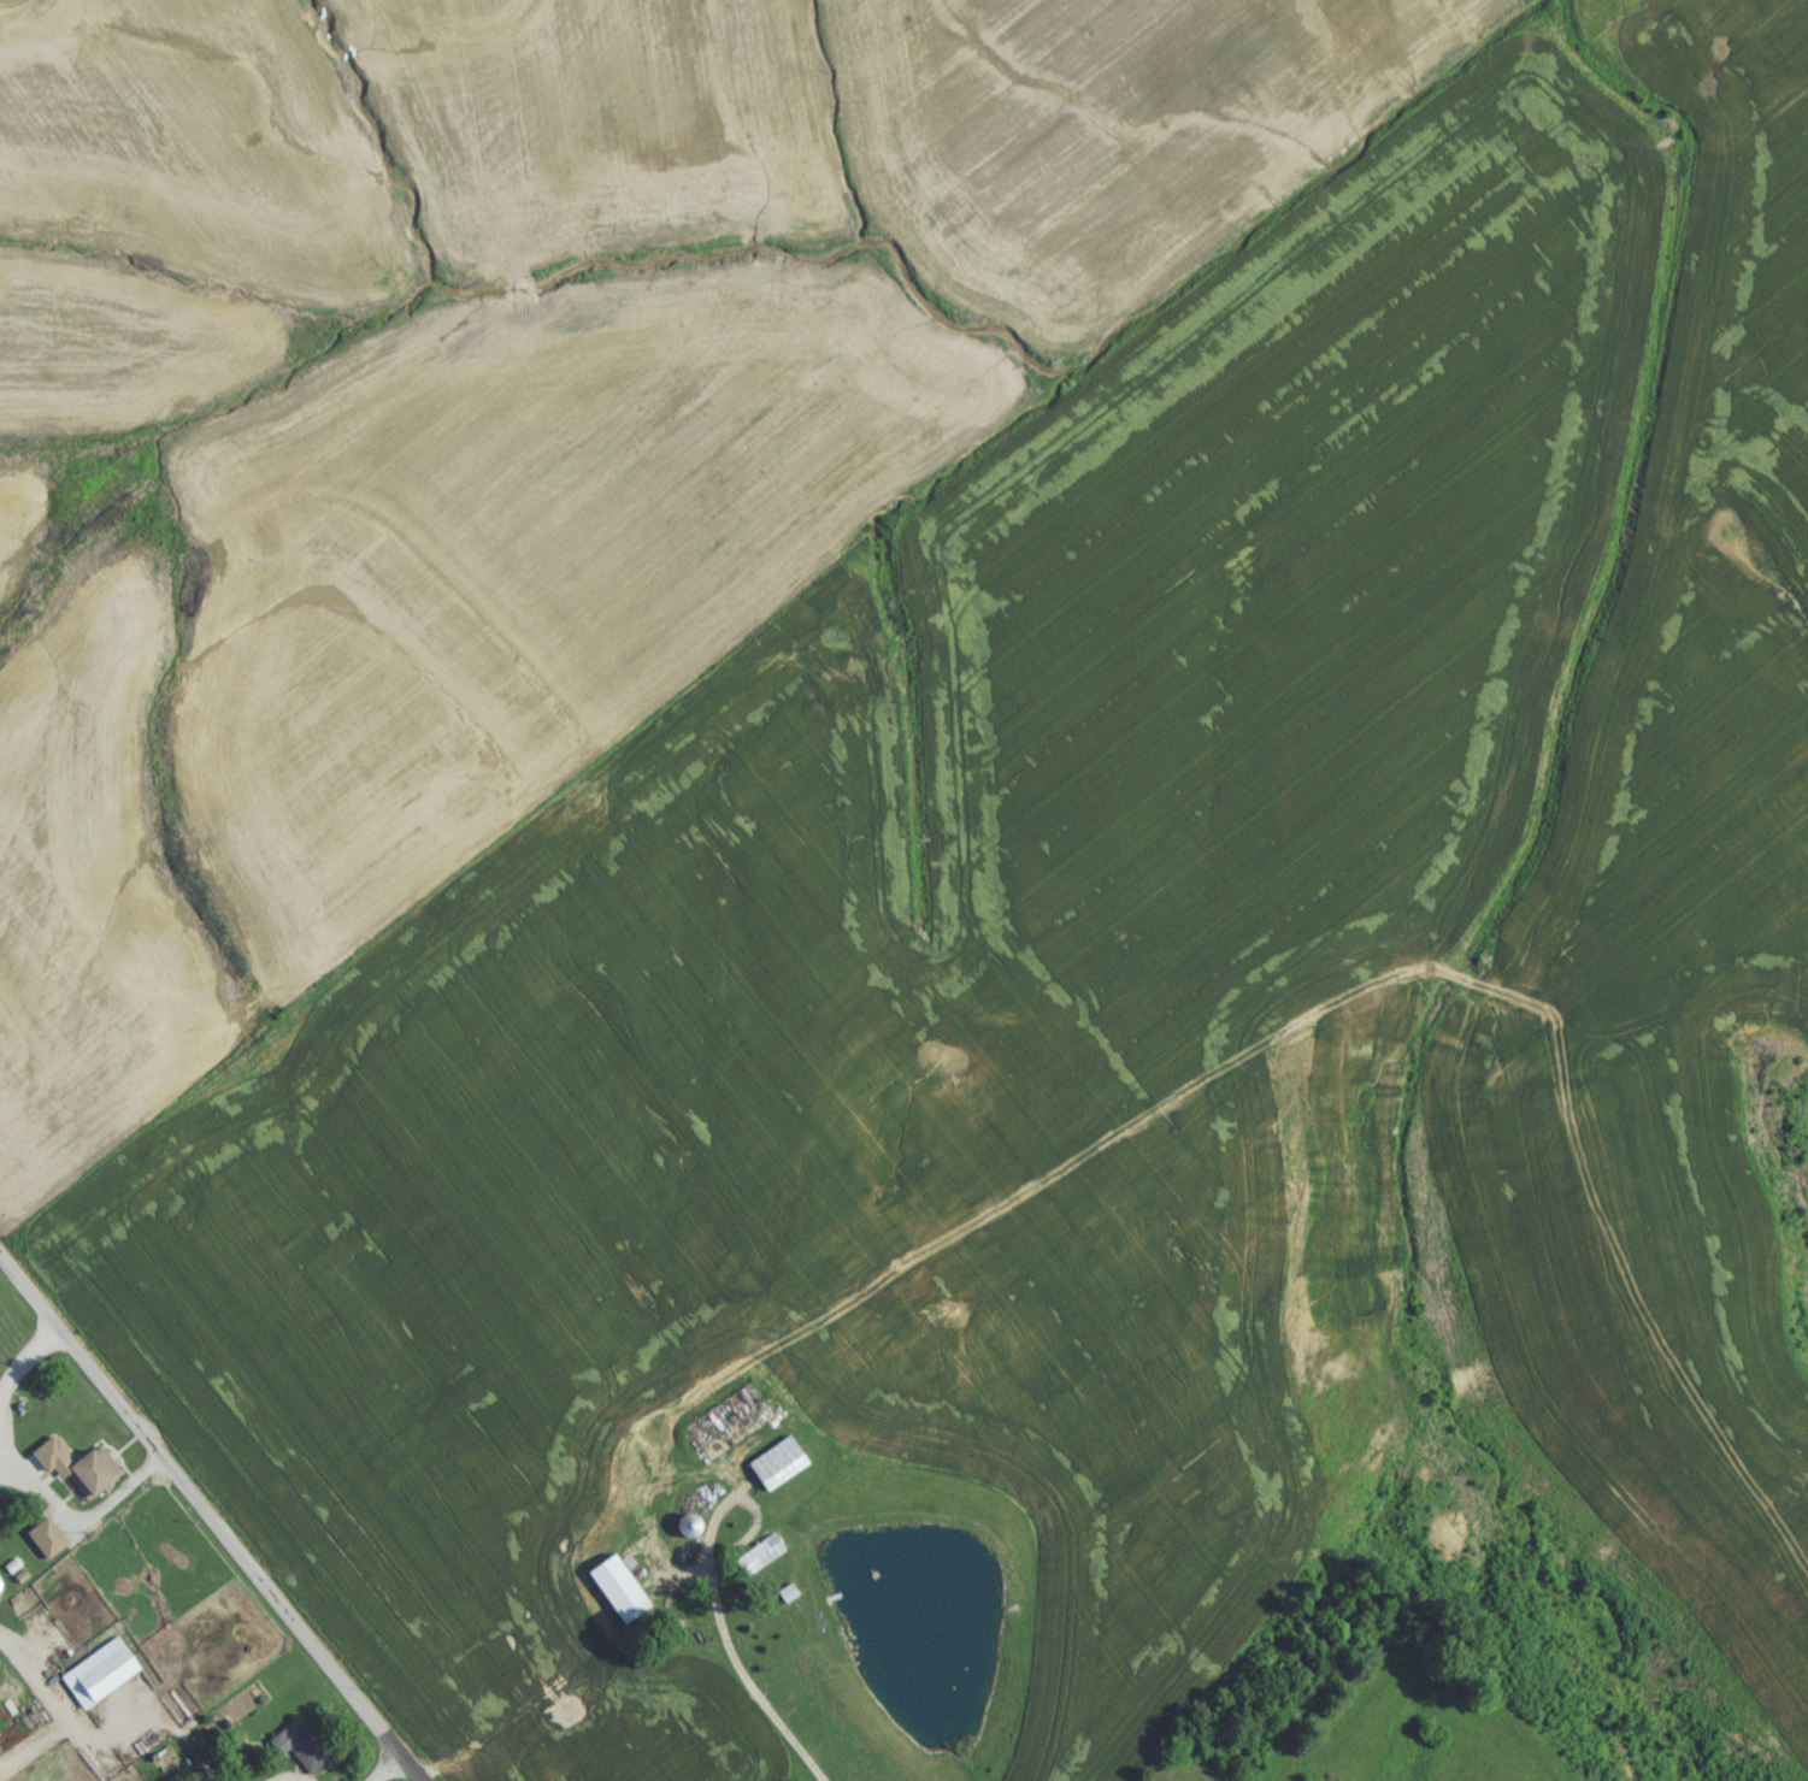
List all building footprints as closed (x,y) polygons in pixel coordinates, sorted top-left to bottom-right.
[(766,1500),(804,1469),(783,1443),(745,1474),(766,1500)] [(62,1475),(86,1506),(118,1480),(94,1450),(62,1475)] [(699,1526),(678,1520),(672,1539),(693,1545),(699,1526)] [(20,1539),(45,1569),(64,1552),(40,1523),(20,1539)] [(783,1560),(772,1541),(732,1565),(743,1584),(783,1560)] [(611,1560),(584,1577),(620,1634),(647,1616),(611,1560)] [(114,1645),(58,1684),(82,1718),(138,1679),(114,1645)] [(323,1770),(295,1727),(276,1740),(303,1780),(307,1780),(323,1770)]
